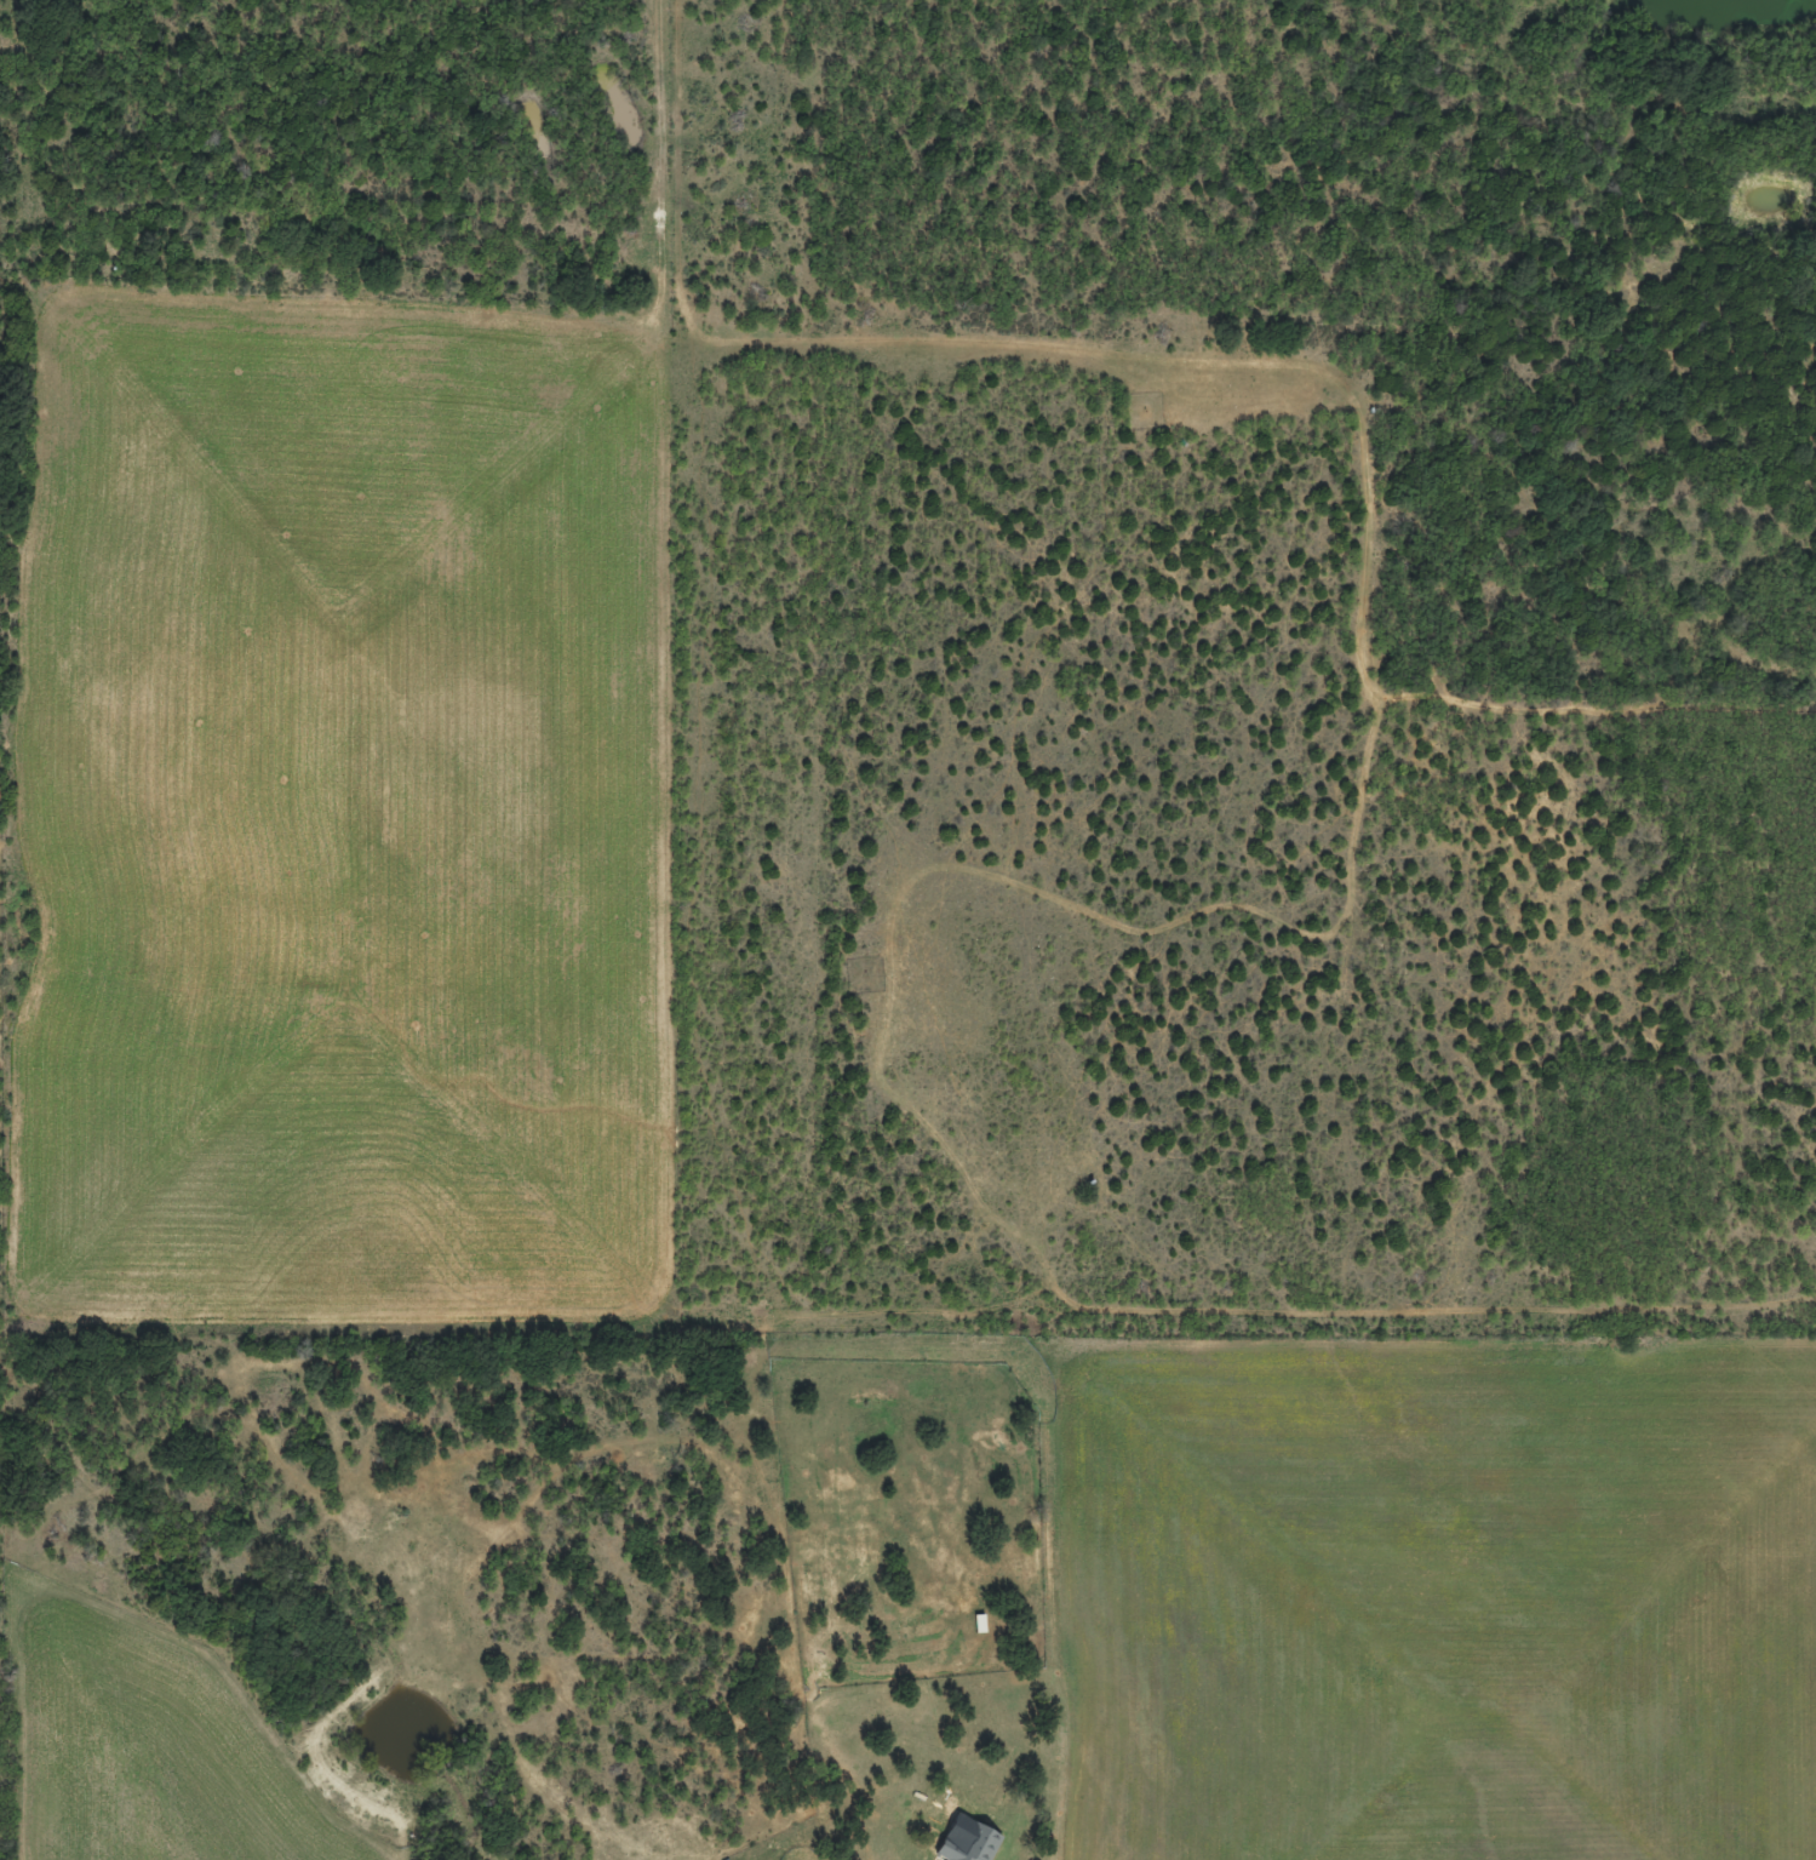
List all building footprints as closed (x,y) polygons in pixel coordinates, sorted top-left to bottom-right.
[(972,1829),(962,1851),(947,1844),(939,1859),(996,1859),(1004,1843),(972,1829)]
